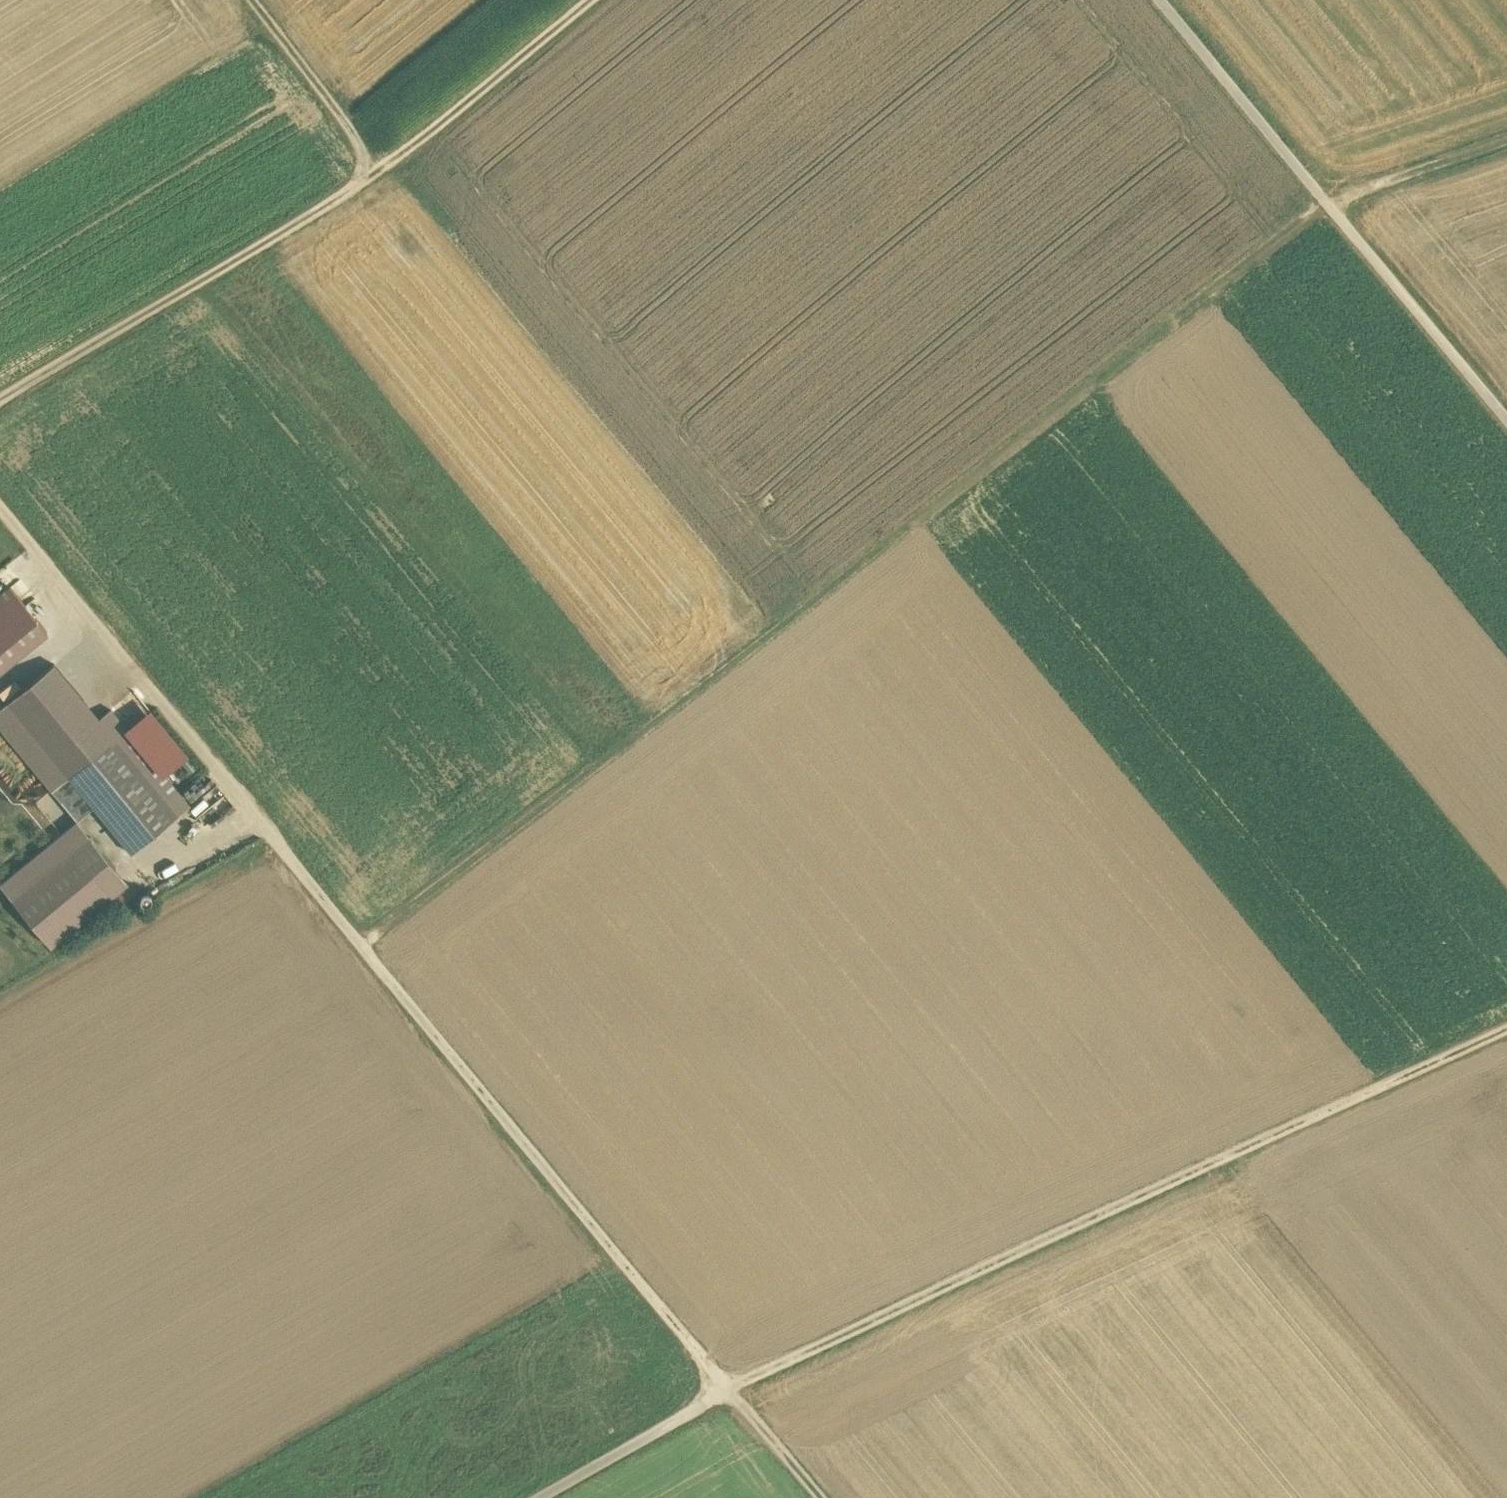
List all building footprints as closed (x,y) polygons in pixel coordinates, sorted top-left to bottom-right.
[(41,633),(5,585),(0,589),(0,664),(41,633)] [(0,711),(0,728),(76,821),(94,807),(132,853),(187,807),(108,711),(99,718),(55,665),(0,711)] [(53,945),(129,884),(78,822),(2,884),(53,945)]
